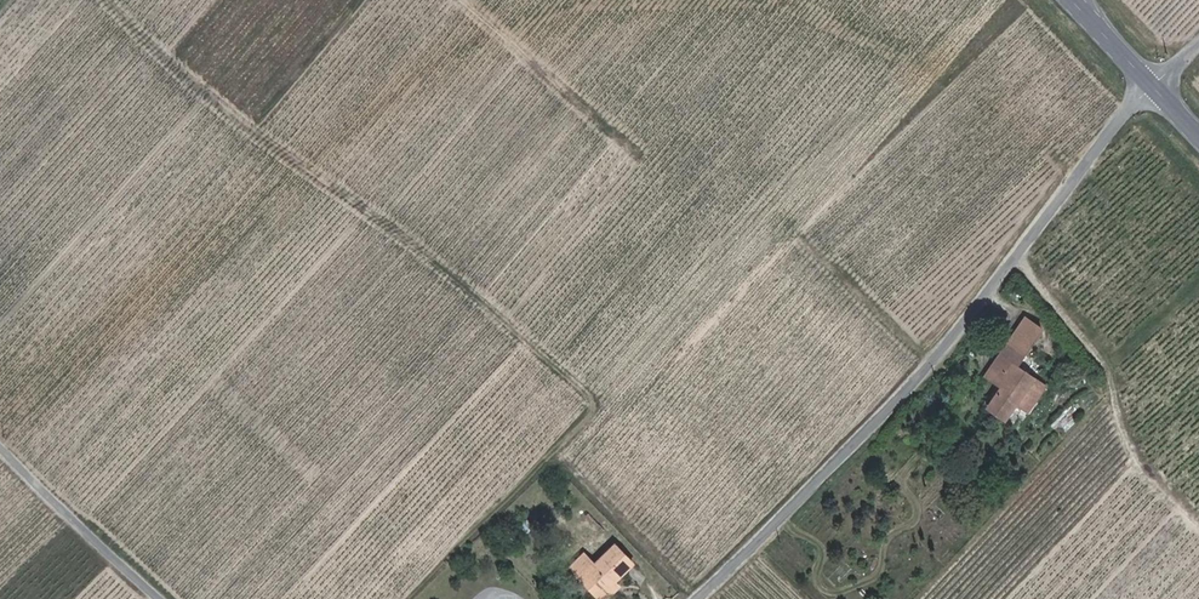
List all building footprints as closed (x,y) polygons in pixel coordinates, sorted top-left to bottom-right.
[(1043,327),(1026,316),(995,363),(1006,372),(1004,375),(1011,380),(1007,387),(1003,384),(991,401),(1011,415),(1020,402),(1030,409),(1047,383),(1019,363),(1043,327)] [(1006,372),(995,363),(988,373),(1003,384),(1007,387),(1011,380),(1004,375),(1006,372)] [(1011,415),(991,401),(988,405),(1008,419),(1011,415)] [(596,562),(588,569),(597,578),(611,592),(613,590),(609,586),(615,579),(634,561),(616,543),(596,562)] [(578,558),(588,569),(596,562),(585,551),(578,558)] [(582,576),(588,569),(578,558),(571,565),(582,576)] [(597,578),(588,569),(582,576),(604,598),(611,592),(597,578)] [(619,583),(615,579),(609,586),(613,590),(619,583)]
